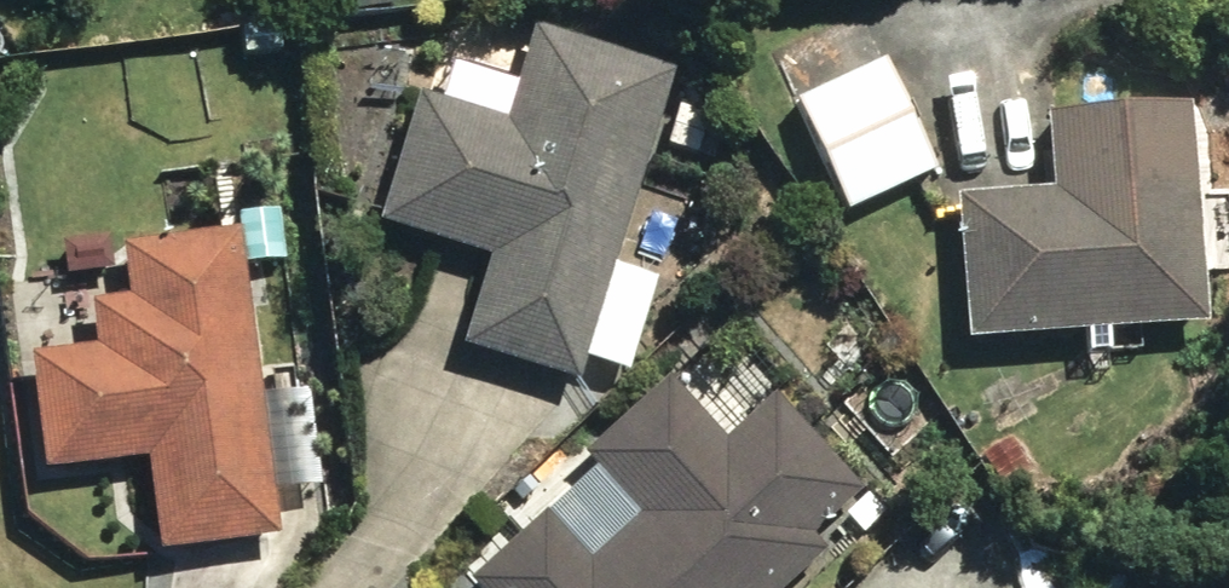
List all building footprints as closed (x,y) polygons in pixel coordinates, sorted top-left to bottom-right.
[(344,14),(403,6),(402,0),(342,0),(344,14)] [(472,353),(585,385),(679,70),(542,30),(514,125),(427,100),(388,228),(499,262),(472,353)] [(805,104),(856,215),(943,175),(892,63),(805,104)] [(668,150),(701,158),(711,115),(678,108),(668,150)] [(966,202),(978,345),(1215,326),(1199,108),(1055,119),(1061,195),(966,202)] [(247,229),(252,260),(275,258),(271,221),(241,224),(242,231),(247,229)] [(157,462),(168,555),(286,541),(247,231),(130,247),(135,301),(96,305),(101,348),(36,356),(51,476),(157,462)] [(68,246),(72,276),(115,272),(111,241),(68,246)] [(832,554),(819,541),(869,492),(783,398),(735,445),(678,383),(593,461),(650,522),(599,568),(554,521),(482,587),(796,587),(832,554)] [(850,519),(868,535),(890,514),(872,496),(850,519)]
